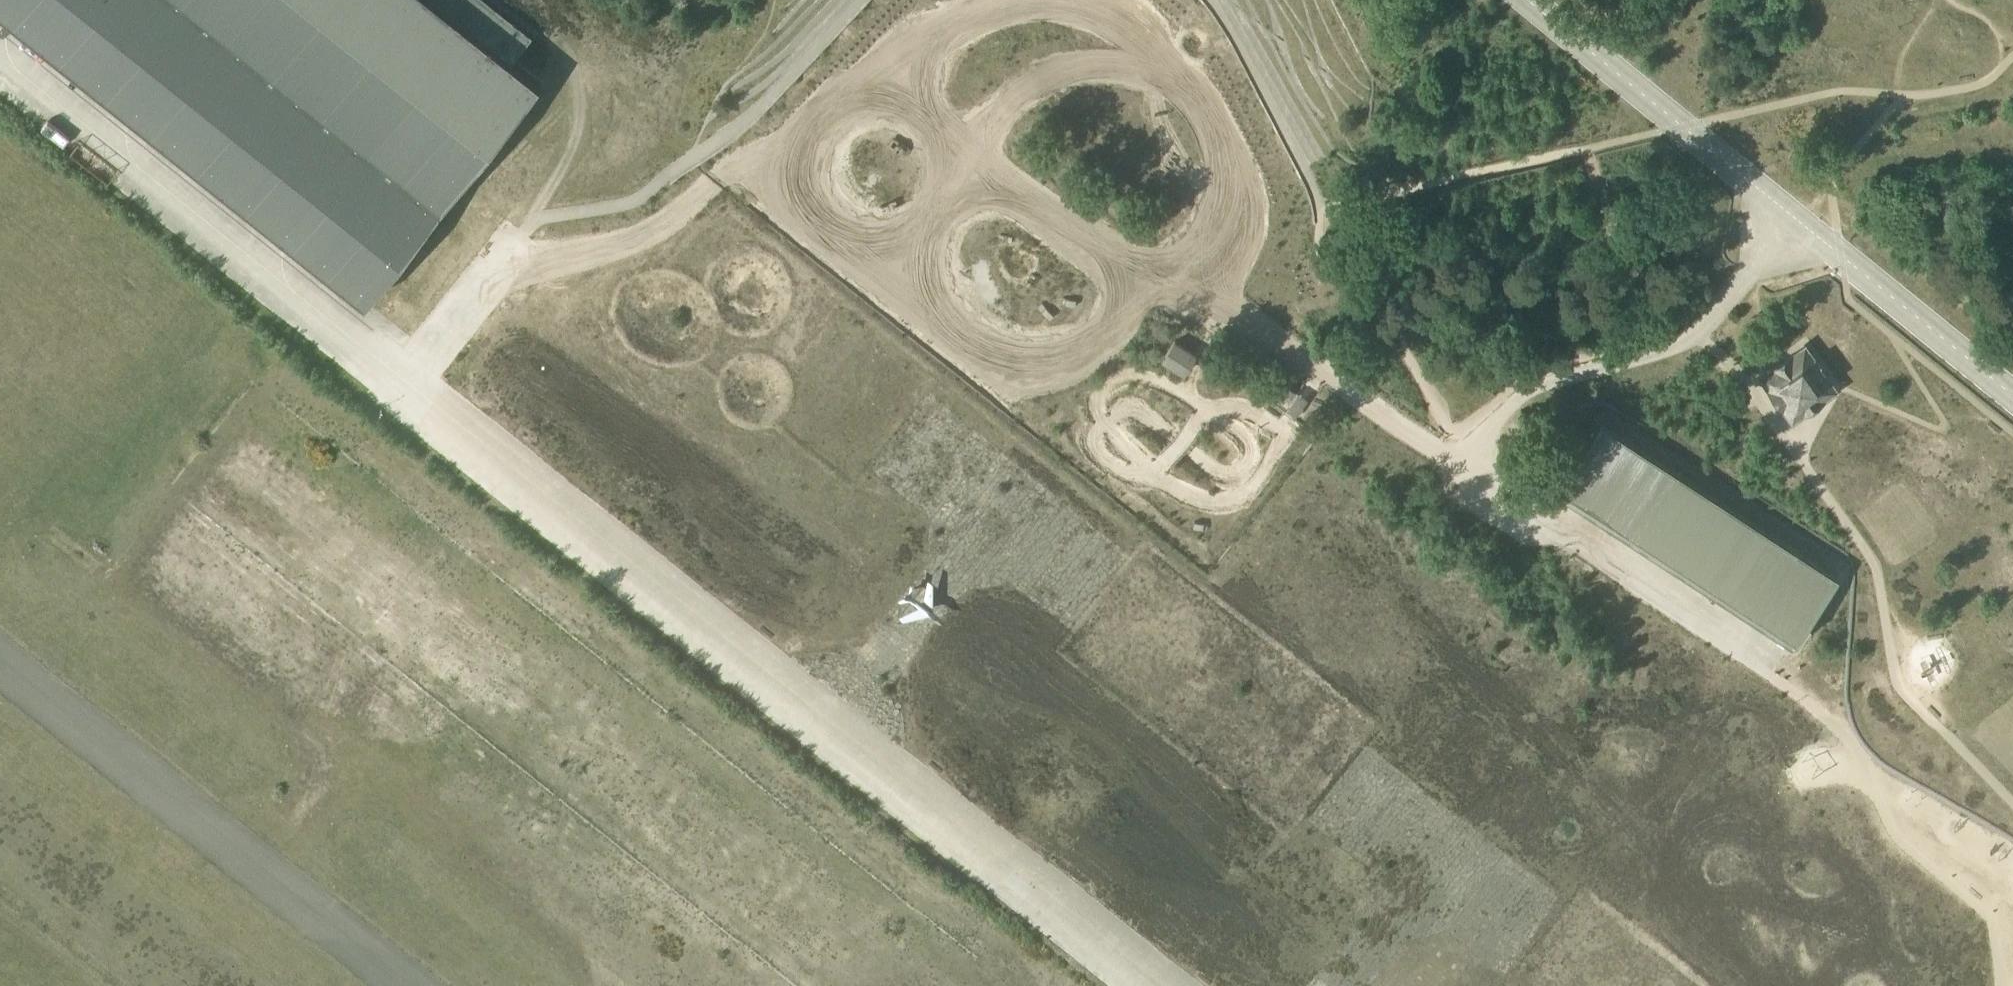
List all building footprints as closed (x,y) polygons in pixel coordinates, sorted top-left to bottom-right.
[(366,300),(540,82),(512,60),(532,35),(488,0),(0,0),(0,7),(366,300)] [(1198,353),(1175,338),(1162,358),(1185,373),(1198,353)] [(1806,341),(1758,375),(1795,421),(1804,414),(1833,394),(1840,389),(1806,341)] [(1299,391),(1291,386),(1286,393),(1293,398),(1299,391)] [(1792,644),(1838,574),(1601,419),(1555,489),(1792,644)]
